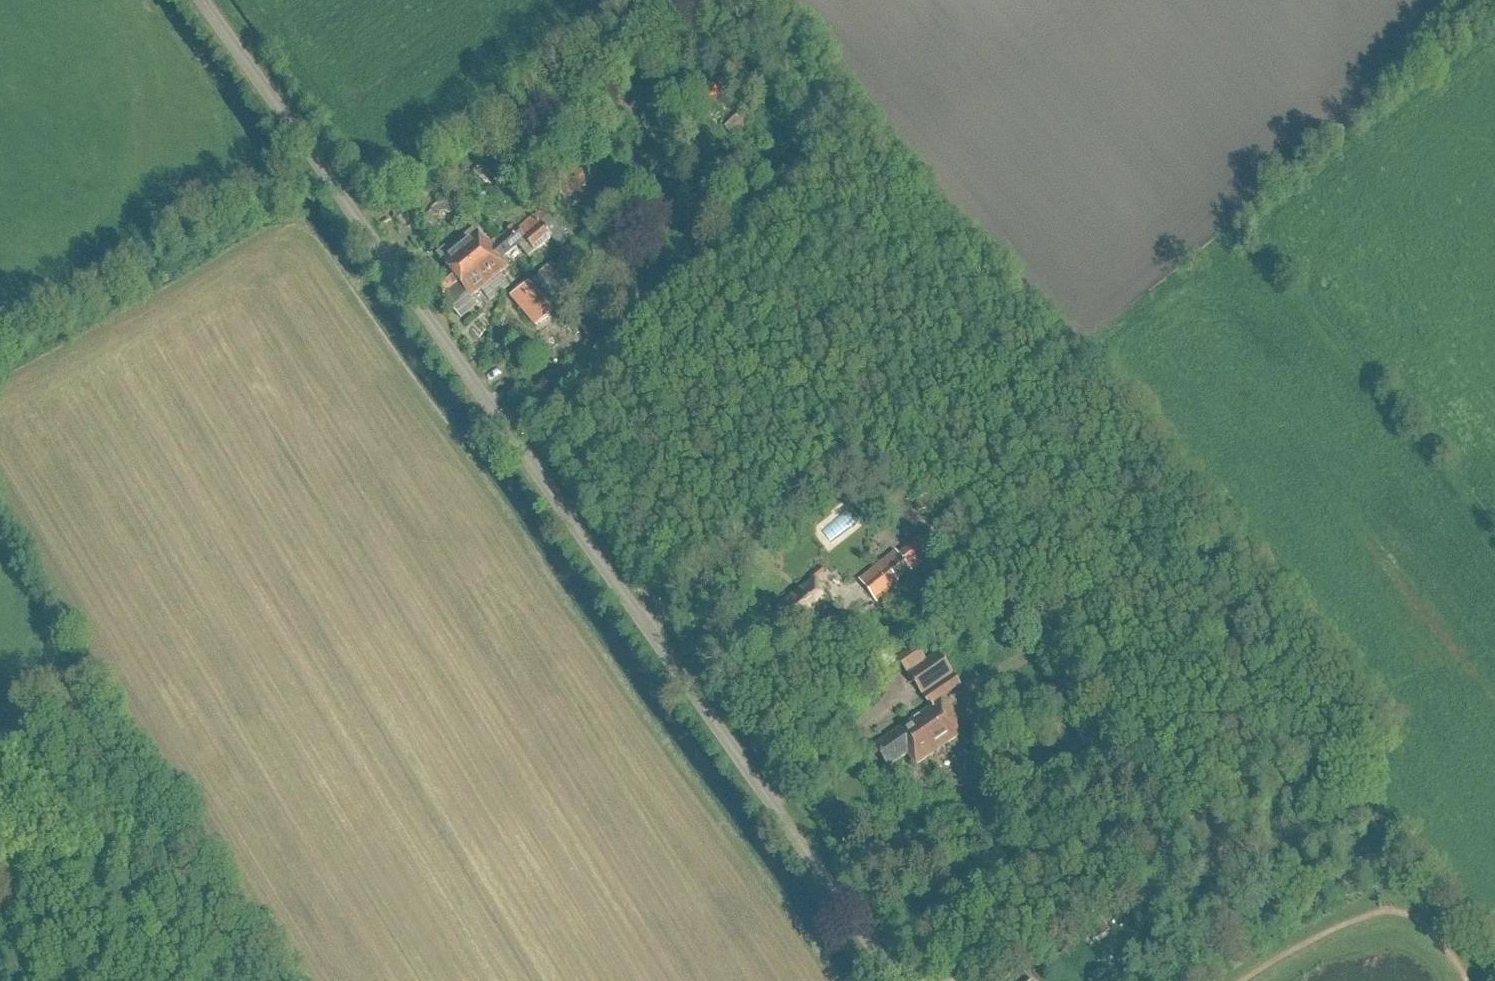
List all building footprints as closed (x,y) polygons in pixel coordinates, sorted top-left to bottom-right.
[(448,272),(432,285),(442,297),(445,295),(454,306),(468,295),(471,299),(510,267),(509,266),(509,265),(503,258),(518,246),(520,249),(522,251),(523,252),(528,258),(550,239),(559,250),(560,248),(569,241),(560,231),(559,232),(550,220),(543,212),(534,220),(533,218),(517,231),(515,228),(493,246),(490,243),(489,244),(478,231),(448,255),(444,249),(435,256),(448,272)] [(512,298),(536,327),(568,301),(551,281),(559,274),(552,265),(540,275),(541,275),(523,290),(519,286),(514,290),(517,293),(512,298)] [(841,536),(864,522),(853,504),(829,518),(841,536)] [(875,601),(931,557),(919,543),(864,586),(875,601)] [(796,633),(833,604),(814,580),(777,610),(796,633)] [(916,764),(961,732),(940,702),(961,686),(939,655),(909,676),(922,694),(924,693),(933,706),(877,745),(890,763),(907,752),(916,764)]
